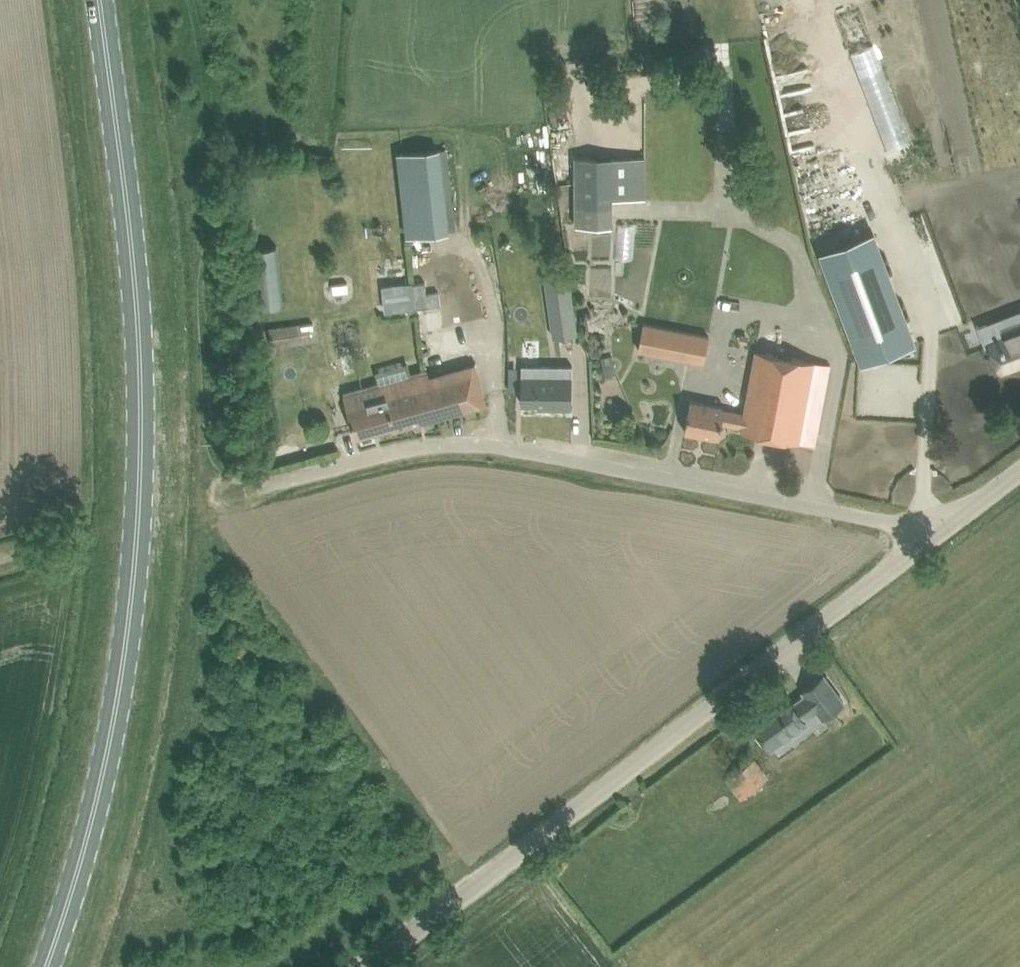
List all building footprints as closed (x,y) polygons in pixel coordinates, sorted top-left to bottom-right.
[(406,234),(447,230),(438,149),(397,153),(406,234)] [(645,156),(573,156),(574,226),(612,226),(612,198),(617,198),(617,205),(629,205),(629,198),(645,198),(645,156)] [(635,257),(636,223),(618,223),(617,256),(635,257)] [(873,232),(821,252),(862,361),(914,342),(873,232)] [(553,336),(577,333),(569,283),(546,287),(553,336)] [(976,325),(985,346),(986,346),(985,344),(990,342),(1000,371),(1019,363),(1019,328),(999,336),(994,320),(979,326),(978,324),(976,325)] [(643,321),(638,348),(704,361),(709,334),(643,321)] [(309,322),(269,327),(270,346),(279,345),(279,351),(296,350),(295,343),(311,341),(309,322)] [(828,364),(809,360),(755,351),(754,356),(751,371),(744,410),(724,407),(724,404),(690,398),(687,411),(684,431),(718,437),(721,422),(740,426),(740,430),(814,444),(828,364)] [(356,435),(393,425),(394,428),(484,402),(474,364),(428,377),(427,371),(381,384),(379,385),(378,381),(343,391),(356,435)] [(521,364),(521,402),(538,403),(549,403),(549,407),(572,407),(572,365),(521,364)] [(751,721),(763,737),(770,747),(805,721),(803,718),(817,707),(823,715),(842,701),(824,676),(802,691),(805,695),(792,704),(786,695),(751,721)] [(726,778),(740,797),(768,776),(754,758),(726,778)]
